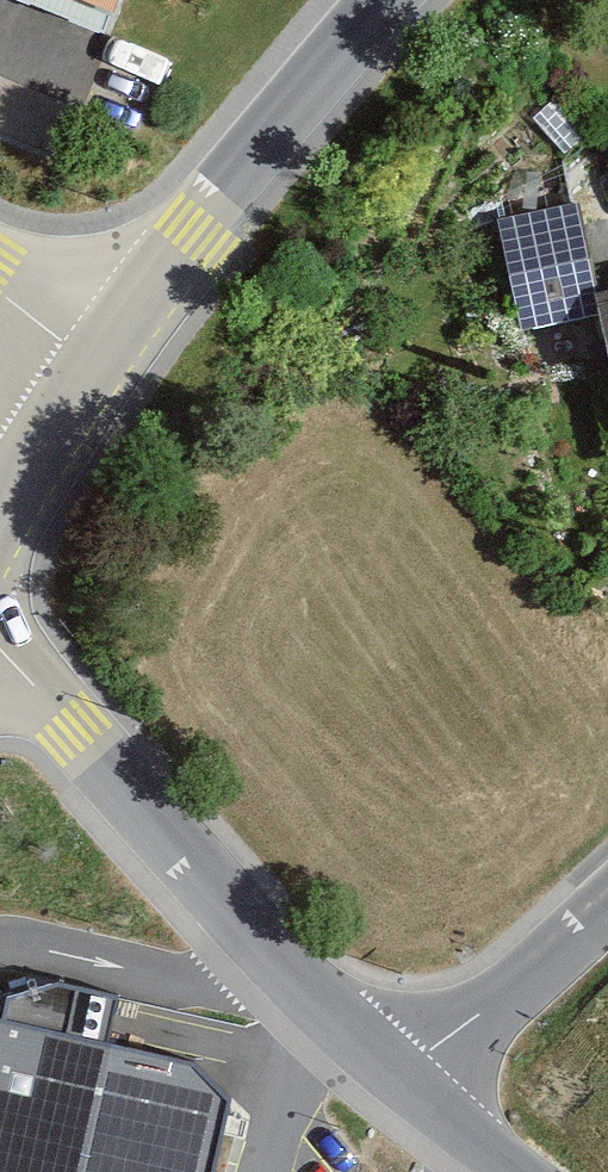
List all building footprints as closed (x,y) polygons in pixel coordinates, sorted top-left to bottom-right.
[(106,19),(113,0),(56,0),(106,19)] [(575,206),(498,222),(521,326),(591,311),(607,389),(607,294),(594,297),(575,206)] [(117,994),(56,979),(6,993),(0,991),(0,1171),(212,1171),(228,1097),(194,1060),(106,1039),(117,994)]
